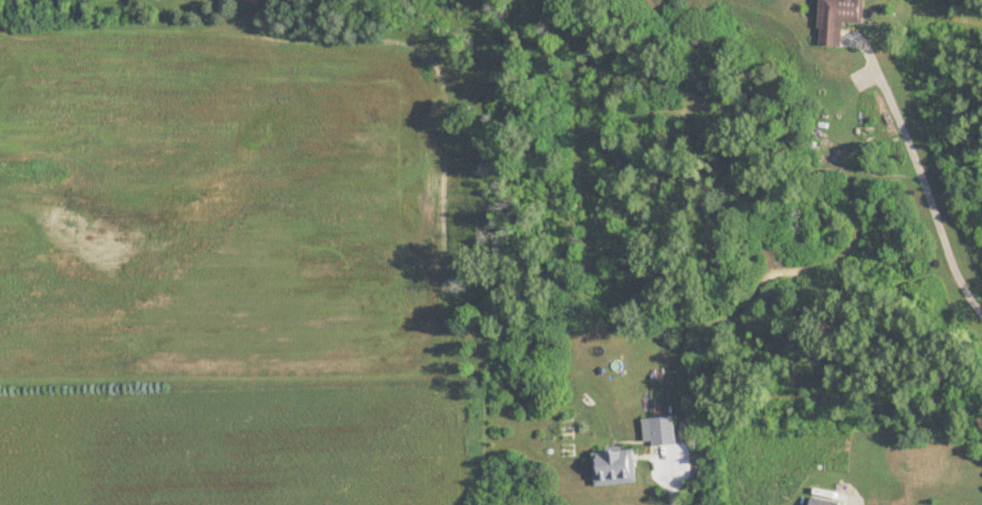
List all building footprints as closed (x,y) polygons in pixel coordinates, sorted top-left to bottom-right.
[(866,0),(821,0),(820,45),(843,46),(844,21),(865,21),(866,0)] [(674,444),(674,417),(645,417),(645,444),(674,444)] [(635,450),(595,452),(597,485),(637,482),(635,450)]
